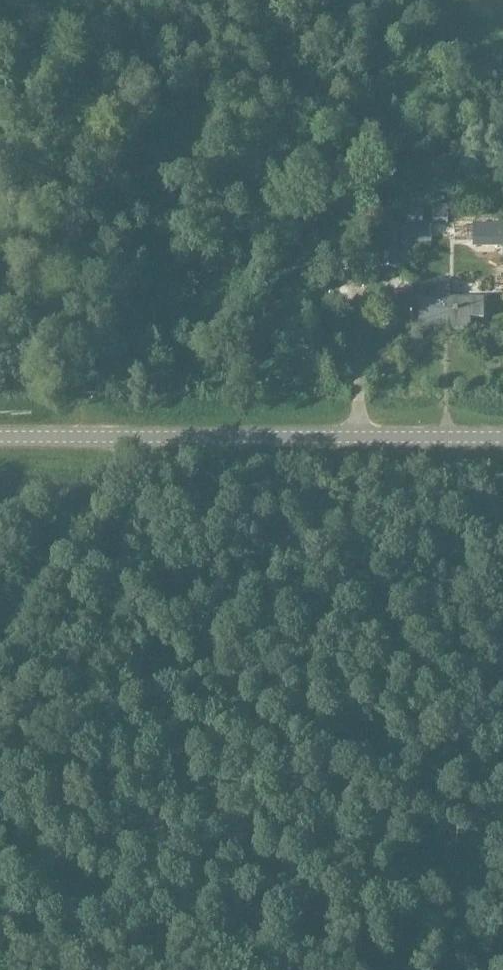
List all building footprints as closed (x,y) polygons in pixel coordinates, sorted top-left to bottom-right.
[(400,252),(431,253),(432,231),(401,230),(400,252)] [(483,301),(450,301),(450,283),(437,283),(437,286),(420,286),(420,301),(419,301),(419,329),(471,329),(471,319),(483,319),(483,301)]
